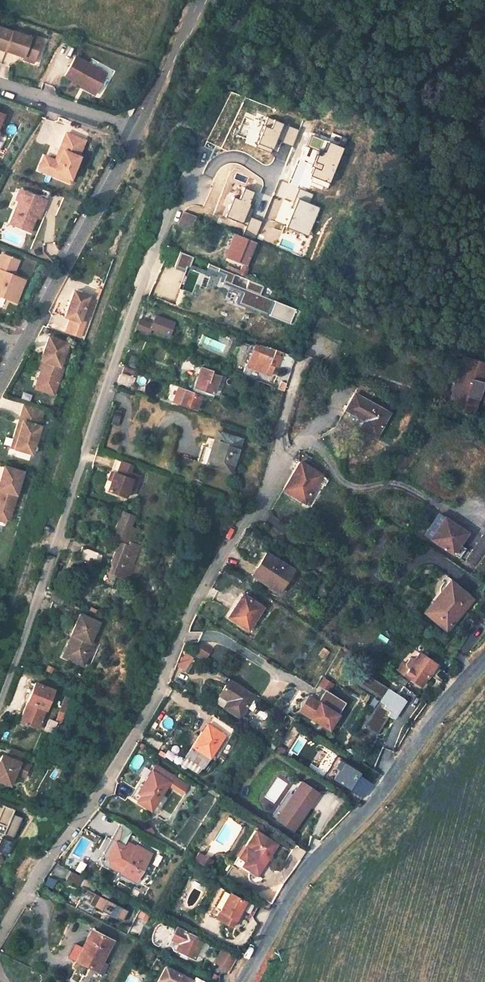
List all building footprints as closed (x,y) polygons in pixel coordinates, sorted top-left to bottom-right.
[(4,50),(11,30),(0,26),(0,48),(4,50)] [(29,35),(11,30),(4,50),(22,56),(23,53),(34,57),(41,36),(29,33),(29,35)] [(34,57),(23,53),(22,56),(22,58),(32,61),(34,57)] [(105,74),(74,57),(63,77),(95,93),(105,74)] [(85,139),(66,131),(59,148),(63,150),(59,161),(55,159),(49,157),(44,167),(54,171),(53,175),(62,178),(63,175),(71,178),(80,156),(79,155),(85,139)] [(63,150),(59,148),(55,159),(59,161),(63,150)] [(44,167),(49,157),(43,154),(38,168),(53,175),(54,171),(44,167)] [(44,199),(21,190),(16,200),(7,223),(28,232),(34,217),(38,207),(41,208),(44,199)] [(184,211),(178,227),(190,231),(196,216),(184,211)] [(230,233),(221,255),(246,265),(255,243),(230,233)] [(0,254),(0,255),(0,296),(15,303),(24,281),(12,275),(18,261),(0,254)] [(225,265),(225,269),(238,275),(240,270),(225,265)] [(88,294),(73,289),(64,315),(69,317),(65,330),(79,335),(87,314),(82,312),(88,294)] [(140,319),(136,328),(150,333),(151,329),(170,336),(175,323),(155,315),(152,324),(140,319)] [(68,341),(48,335),(40,358),(43,359),(37,377),(56,384),(63,365),(60,364),(68,341)] [(252,344),(244,366),(269,376),(277,356),(285,360),(287,356),(262,346),(261,348),(252,344)] [(469,412),(483,364),(463,358),(451,399),(455,400),(466,403),(464,412),(469,413),(469,412)] [(483,364),(469,412),(473,402),(477,391),(479,381),(482,370),(483,364)] [(123,367),(120,374),(134,379),(136,372),(123,367)] [(200,367),(192,391),(194,392),(199,394),(206,396),(212,398),(220,376),(210,373),(211,371),(200,367)] [(285,383),(280,381),(277,389),(282,391),(285,383)] [(181,387),(176,397),(182,399),(186,389),(181,387)] [(182,399),(180,403),(188,406),(194,392),(192,391),(188,390),(186,389),(182,399)] [(194,392),(188,406),(194,408),(197,400),(199,394),(194,392)] [(354,393),(345,409),(355,414),(366,420),(364,423),(360,429),(375,438),(389,413),(354,393)] [(199,394),(197,400),(204,403),(206,396),(199,394)] [(464,412),(466,403),(455,400),(453,408),(464,412)] [(42,409),(23,403),(19,419),(23,420),(15,447),(32,452),(40,424),(38,424),(42,409)] [(355,414),(354,417),(364,423),(366,420),(355,414)] [(23,420),(19,419),(12,446),(15,447),(23,420)] [(202,446),(197,462),(231,472),(242,439),(217,431),(211,449),(202,446)] [(306,455),(301,463),(305,465),(307,467),(312,458),(306,455)] [(133,463),(117,457),(112,470),(115,471),(112,479),(108,488),(127,495),(130,486),(136,489),(141,474),(131,470),(133,463)] [(5,465),(0,482),(0,489),(3,489),(2,494),(0,494),(0,516),(8,518),(10,519),(24,471),(5,465)] [(294,472),(283,489),(305,502),(320,475),(307,467),(305,465),(299,474),(294,472)] [(77,560),(107,571),(119,576),(127,579),(139,549),(141,544),(133,541),(137,529),(130,526),(133,517),(119,512),(113,528),(117,529),(114,537),(125,541),(124,544),(120,542),(118,546),(113,557),(82,546),(77,560)] [(438,513),(424,534),(429,537),(443,517),(438,513)] [(443,517),(429,537),(455,554),(461,545),(468,534),(443,517)] [(466,560),(477,567),(484,556),(484,532),(466,560)] [(461,545),(455,554),(460,558),(466,549),(461,545)] [(265,552),(250,574),(258,580),(273,556),(265,552)] [(277,593),(293,570),(273,556),(258,580),(277,593)] [(449,580),(423,612),(446,631),(472,599),(449,580)] [(243,594),(228,617),(249,630),(264,607),(243,594)] [(97,622),(77,614),(68,636),(71,637),(63,658),(82,665),(90,643),(89,643),(97,622)] [(71,637),(68,636),(59,657),(63,658),(71,637)] [(210,650),(198,644),(192,654),(203,661),(210,650)] [(185,653),(176,666),(184,671),(192,658),(185,653)] [(400,664),(396,671),(420,687),(435,665),(418,653),(413,659),(411,657),(405,666),(400,664)] [(401,697),(364,673),(358,684),(381,699),(368,718),(371,720),(365,728),(376,735),(388,716),(401,697)] [(332,684),(322,677),(316,686),(326,693),(332,684)] [(229,679),(222,691),(230,696),(227,700),(223,707),(240,719),(255,695),(229,679)] [(30,680),(25,692),(30,694),(34,682),(30,680)] [(30,694),(20,720),(39,727),(53,690),(34,682),(30,694)] [(222,691),(219,695),(227,700),(230,696),(222,691)] [(320,703),(312,698),(307,707),(314,711),(310,717),(329,729),(346,703),(327,691),(326,693),(320,703)] [(312,698),(308,695),(298,709),(310,717),(314,711),(307,707),(312,698)] [(404,699),(401,697),(388,716),(391,718),(404,699)] [(193,747),(186,758),(203,769),(230,727),(213,716),(208,725),(206,723),(191,746),(193,747)] [(49,719),(44,730),(53,733),(57,722),(49,719)] [(0,754),(0,783),(10,787),(15,774),(24,778),(29,765),(19,762),(22,754),(12,750),(10,758),(0,754)] [(333,767),(337,770),(332,778),(346,788),(356,772),(337,761),(333,767)] [(138,793),(156,804),(162,795),(167,785),(182,794),(187,786),(172,777),(154,766),(151,771),(138,793)] [(317,794),(297,782),(274,818),(293,830),(317,794)] [(162,795),(156,804),(160,807),(166,798),(162,795)] [(14,838),(21,818),(10,813),(12,809),(0,805),(0,832),(14,838)] [(207,815),(201,825),(206,829),(213,820),(207,815)] [(261,877),(281,846),(258,831),(237,865),(252,875),(253,872),(261,877)] [(0,838),(0,852),(7,855),(12,842),(0,838)] [(115,841),(107,855),(110,864),(117,868),(118,867),(122,870),(120,873),(136,882),(152,854),(136,845),(135,847),(128,842),(125,847),(115,841)] [(197,862),(202,854),(198,851),(193,860),(197,862)] [(211,859),(202,854),(197,862),(206,867),(211,859)] [(96,885),(68,871),(64,879),(86,890),(84,894),(92,898),(88,904),(121,920),(127,910),(92,893),(96,885)] [(227,892),(221,888),(207,913),(214,917),(227,892)] [(243,901),(227,892),(214,917),(230,926),(243,901)] [(176,926),(170,938),(174,940),(179,942),(175,949),(180,952),(189,956),(195,959),(204,940),(180,928),(176,926)] [(94,932),(79,961),(100,972),(105,963),(114,942),(94,932)] [(236,957),(220,949),(214,961),(230,969),(236,957)] [(180,952),(179,955),(188,960),(189,956),(180,952)] [(105,963),(100,972),(106,974),(110,965),(105,963)] [(166,966),(158,981),(193,981),(166,966)]
